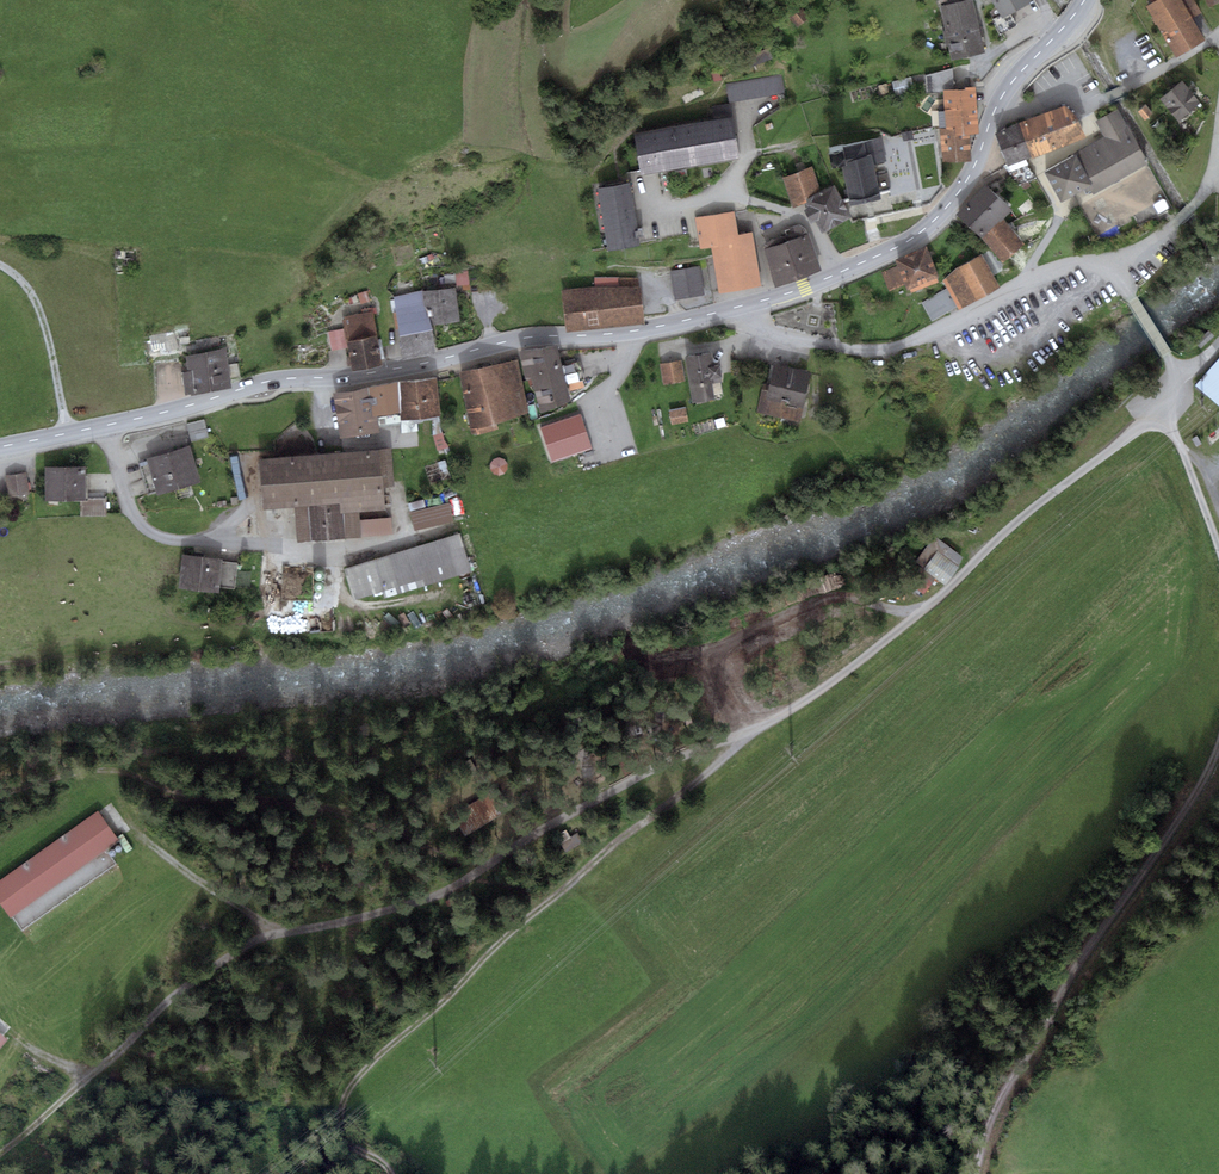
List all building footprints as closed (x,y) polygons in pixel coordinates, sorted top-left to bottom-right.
[(973,0),(968,0),(941,6),(940,6),(952,59),(984,51),(973,0)] [(1000,16),(993,21),(1000,33),(1017,23),(1012,14),(1032,2),(1031,0),(991,0),(1000,16)] [(1148,5),(1177,55),(1205,38),(1193,18),(1182,0),(1156,0),(1148,5)] [(1193,18),(1202,13),(1194,0),(1182,0),(1193,18)] [(952,68),(924,75),(926,91),(944,90),(954,90),(952,68)] [(785,93),(782,76),(726,86),(729,103),(785,93)] [(911,77),(891,82),(894,95),(914,90),(911,77)] [(1200,102),(1182,80),(1159,98),(1177,120),(1200,102)] [(944,90),(947,130),(967,129),(977,129),(975,88),(954,90),(944,90)] [(1146,105),(1138,111),(1145,119),(1152,113),(1146,105)] [(1064,106),(996,133),(1008,165),(1085,138),(1076,115),(1064,106)] [(1126,123),(1118,109),(1097,121),(1107,139),(1047,171),(1063,200),(1084,188),(1086,193),(1091,191),(1094,194),(1150,163),(1127,122),(1126,123)] [(737,157),(731,120),(633,136),(639,173),(737,157)] [(968,157),(967,129),(947,130),(941,130),(942,158),(968,157)] [(913,139),(912,131),(901,133),(903,141),(913,139)] [(844,165),(851,199),(880,193),(874,164),(886,162),(882,141),(843,149),(846,165),(844,165)] [(846,165),(843,149),(828,152),(831,168),(844,165),(846,165)] [(774,162),(761,165),(763,176),(776,174),(774,162)] [(820,191),(813,166),(783,178),(794,208),(806,203),(804,199),(820,191)] [(1032,172),(1016,178),(1023,188),(1038,180),(1032,172)] [(638,230),(629,183),(598,188),(609,249),(640,244),(639,237),(643,236),(641,229),(638,230)] [(834,183),(820,191),(804,199),(806,203),(808,208),(804,210),(812,223),(815,221),(822,234),(854,217),(836,183),(834,183)] [(1012,209),(985,185),(958,214),(982,238),(1003,218),(1012,209)] [(735,210),(694,217),(699,249),(712,247),(719,292),(761,286),(752,233),(739,235),(735,210)] [(1003,218),(982,238),(1003,262),(1025,244),(1003,218)] [(795,232),(785,235),(798,280),(822,271),(809,233),(808,234),(806,228),(799,224),(793,226),(795,232)] [(765,249),(763,249),(775,287),(798,280),(785,235),(764,243),(765,249)] [(897,265),(882,272),(889,291),(906,284),(910,293),(938,281),(936,277),(940,276),(927,246),(895,260),(897,265)] [(997,261),(990,250),(960,265),(943,280),(947,288),(957,307),(959,310),(1000,287),(989,266),(997,261)] [(700,269),(671,273),(675,300),(704,296),(700,269)] [(483,273),(469,274),(470,285),(483,284),(483,273)] [(469,274),(448,274),(448,283),(456,283),(457,285),(470,285),(469,274)] [(594,287),(563,290),(567,331),(645,323),(639,278),(595,277),(594,287)] [(421,290),(432,325),(460,321),(456,287),(441,290),(421,290)] [(957,307),(947,288),(921,302),(932,321),(957,307)] [(432,325),(421,290),(394,297),(400,335),(402,358),(434,352),(433,329),(432,325)] [(367,291),(358,294),(361,304),(370,301),(367,291)] [(378,314),(376,307),(360,309),(361,314),(345,317),(349,341),(347,342),(348,348),(352,370),(382,365),(374,314),(378,314)] [(343,329),(328,331),(331,351),(348,348),(347,342),(345,342),(343,329)] [(174,331),(149,336),(152,349),(160,349),(161,354),(171,352),(170,350),(180,348),(174,331)] [(557,345),(520,352),(525,379),(531,377),(563,374),(582,370),(580,361),(561,365),(557,345)] [(186,355),(188,371),(229,365),(226,347),(186,355)] [(712,352),(684,357),(693,403),(714,400),(710,378),(722,376),(720,364),(715,365),(712,352)] [(1196,384),(1218,405),(1218,358),(1196,384)] [(516,360),(458,372),(469,425),(470,428),(474,437),(498,430),(496,424),(529,415),(516,360)] [(679,362),(660,365),(663,385),(682,382),(679,362)] [(229,365),(188,371),(182,372),(186,395),(191,393),(192,395),(231,387),(229,365)] [(812,373),(774,365),(770,384),(763,382),(756,412),(801,422),(812,373)] [(563,374),(531,377),(540,413),(570,400),(566,383),(584,380),(582,370),(563,374)] [(400,382),(402,420),(417,419),(432,417),(439,416),(441,416),(437,377),(400,382)] [(402,424),(402,420),(400,382),(367,387),(353,392),(333,393),(340,439),(379,433),(378,426),(402,424)] [(687,422),(685,410),(670,413),(672,425),(687,422)] [(580,413),(542,425),(553,459),(591,447),(580,413)] [(439,416),(432,417),(433,435),(438,451),(448,447),(442,433),(439,416)] [(417,419),(402,420),(402,424),(402,433),(419,431),(417,419)] [(203,420),(187,424),(192,440),(208,436),(203,420)] [(201,482),(190,446),(147,458),(148,461),(156,488),(158,495),(201,482)] [(392,447),(258,459),(262,511),(294,508),(297,542),(391,534),(390,518),(359,520),(358,513),(387,510),(385,489),(395,488),(392,447)] [(499,457),(493,459),(490,463),(490,469),(493,473),(498,475),(506,473),(508,469),(507,463),(505,459),(499,457)] [(156,488),(148,461),(139,464),(148,491),(156,488)] [(80,501),(88,501),(88,467),(45,468),(45,502),(80,501)] [(28,495),(25,475),(4,478),(7,498),(28,495)] [(424,499),(408,503),(410,511),(426,507),(424,499)] [(106,501),(88,501),(80,501),(81,516),(106,516),(106,501)] [(449,503),(411,514),(416,531),(453,521),(449,503)] [(459,535),(347,569),(357,602),(386,593),(388,598),(470,573),(459,535)] [(963,557),(935,537),(916,561),(946,586),(958,570),(963,557)] [(223,559),(183,555),(179,590),(219,593),(220,587),(222,562),(223,559)] [(238,563),(222,562),(220,587),(235,589),(238,563)] [(919,566),(907,580),(922,594),(935,580),(919,566)] [(314,576),(315,579),(318,580),(321,580),(323,579),(325,577),(325,574),(324,572),(321,570),(319,570),(316,571),(314,573),(314,576)] [(313,588),(315,590),(317,592),(320,592),(323,591),(324,588),(324,586),(323,583),(321,582),(318,582),(316,582),(314,585),(313,588)] [(592,767),(583,767),(583,778),(592,777),(592,767)] [(500,815),(487,796),(456,817),(469,836),(500,815)] [(96,814),(0,882),(0,901),(11,916),(12,915),(105,849),(116,841),(96,814)] [(577,832),(560,844),(566,853),(583,842),(577,832)]
